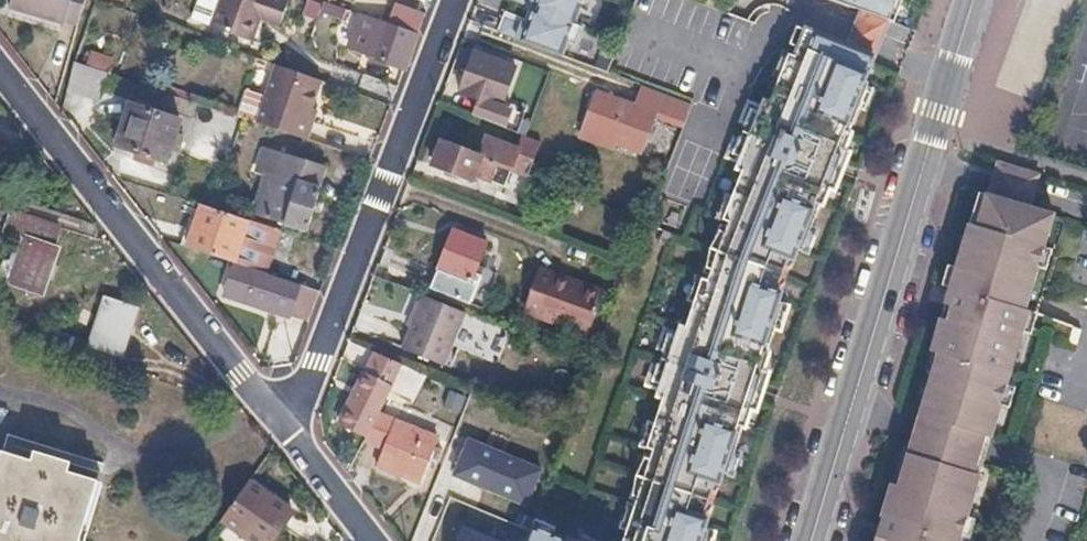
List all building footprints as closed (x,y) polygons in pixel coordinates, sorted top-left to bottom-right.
[(6,4),(62,20),(63,18),(77,22),(83,0),(7,0),(6,4)] [(217,0),(197,0),(192,15),(210,21),(217,0)] [(210,21),(250,36),(259,11),(279,18),(285,0),(217,0),(210,21)] [(397,0),(393,0),(387,17),(417,27),(424,9),(397,0)] [(578,0),(512,0),(531,7),(526,20),(504,12),(494,39),(556,61),(578,0)] [(890,28),(900,0),(814,0),(890,28)] [(369,49),(369,50),(404,63),(417,27),(387,17),(382,15),(360,8),(348,41),(369,49)] [(803,28),(715,254),(643,482),(624,540),(704,540),(716,499),(790,280),(879,61),(803,28)] [(515,66),(474,50),(457,90),(477,98),(471,113),(515,130),(522,113),(500,104),(515,66)] [(276,61),(273,70),(318,86),(321,77),(276,61)] [(108,73),(77,62),(68,92),(99,102),(108,73)] [(318,86),(273,70),(257,119),(301,134),(311,105),(318,86)] [(690,104),(642,86),(635,105),(649,111),(682,123),(690,104)] [(635,105),(595,91),(581,129),(612,141),(634,149),(649,111),(635,105)] [(179,117),(128,100),(114,141),(165,158),(169,145),(174,130),(179,117)] [(232,111),(207,102),(200,125),(225,134),(232,111)] [(316,106),(311,105),(301,134),(306,136),(316,106)] [(581,129),(578,137),(609,149),(612,141),(581,129)] [(181,132),(174,130),(169,145),(176,148),(181,132)] [(439,140),(430,163),(471,179),(473,173),(506,185),(513,168),(527,173),(535,154),(501,141),(494,161),(439,140)] [(256,165),(272,170),(259,210),(283,218),(282,221),(304,228),(326,165),(264,144),(256,165)] [(1036,176),(990,163),(980,197),(1026,210),(1036,176)] [(980,197),(972,194),(963,224),(972,227),(980,197)] [(923,391),(929,392),(920,422),(988,440),(1024,314),(1021,313),(1049,216),(1026,210),(980,197),(972,227),(963,224),(944,291),(928,286),(921,311),(936,315),(950,319),(948,328),(942,327),(923,391)] [(204,201),(202,207),(190,243),(230,256),(234,258),(249,216),(213,204),(204,201)] [(202,207),(194,205),(183,241),(190,243),(202,207)] [(4,233),(18,238),(5,279),(34,289),(48,245),(44,244),(51,224),(11,210),(4,233)] [(277,225),(249,216),(234,258),(263,267),(277,225)] [(484,239),(452,226),(429,283),(469,299),(481,269),(473,266),(484,239)] [(230,256),(224,277),(231,291),(286,309),(296,278),(263,267),(234,258),(230,256)] [(602,288),(536,262),(519,308),(584,333),(602,288)] [(231,291),(224,277),(222,287),(231,291)] [(319,286),(296,278),(286,309),(308,317),(319,286)] [(462,310),(421,293),(400,344),(441,361),(462,310)] [(133,309),(104,300),(89,345),(83,343),(79,356),(114,368),(133,309)] [(950,319),(936,315),(934,324),(942,327),(948,328),(950,319)] [(403,362),(378,352),(341,423),(364,436),(389,389),(403,362)] [(426,372),(403,362),(389,389),(412,401),(426,372)] [(929,392),(923,391),(915,421),(920,422),(929,392)] [(437,435),(392,418),(375,463),(418,480),(437,435)] [(920,422),(915,421),(904,457),(977,476),(988,440),(920,422)] [(0,451),(0,540),(71,540),(91,478),(61,469),(64,458),(28,447),(25,458),(0,451)] [(977,476),(904,457),(886,518),(878,515),(872,535),(887,539),(886,540),(958,540),(977,476)] [(247,480),(219,519),(250,540),(272,540),(292,513),(247,480)] [(536,525),(529,540),(572,540),(536,525)]
